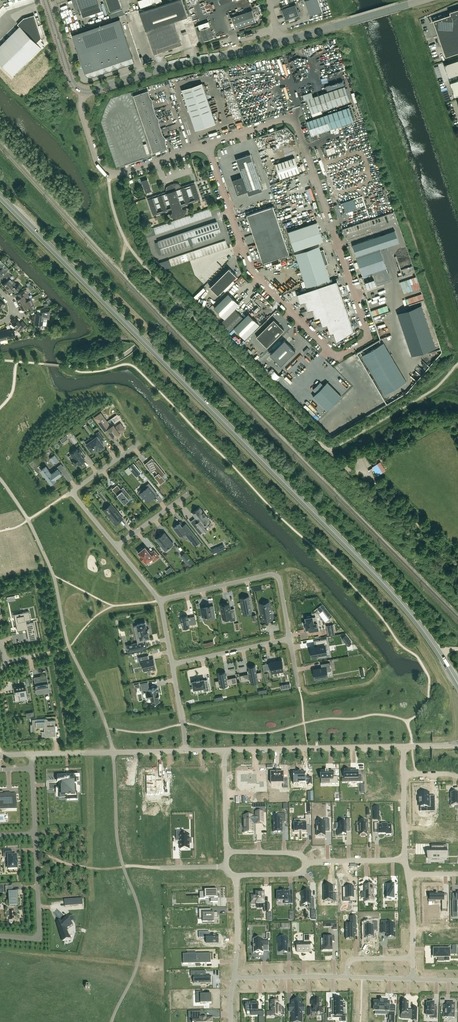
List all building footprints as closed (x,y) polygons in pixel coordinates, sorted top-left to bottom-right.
[(98,0),(77,0),(79,7),(75,8),(76,13),(81,12),(83,17),(102,11),(100,6),(98,0)] [(119,0),(106,0),(110,11),(122,7),(119,0)] [(162,3),(161,0),(142,0),(138,1),(140,8),(162,3)] [(174,21),(188,16),(182,0),(176,0),(140,12),(154,54),(182,45),(174,21)] [(189,12),(196,10),(195,8),(196,8),(195,6),(192,6),(192,3),(192,0),(186,0),(189,12)] [(318,0),(309,0),(305,1),(310,16),(318,13),(322,12),(318,0)] [(299,16),(296,4),(281,9),(285,21),(299,16)] [(455,10),(449,12),(450,14),(449,15),(445,16),(444,16),(440,18),(439,18),(436,19),(435,20),(433,20),(433,22),(438,36),(457,29),(457,9),(455,10)] [(252,10),(232,17),(235,28),(256,21),(252,10)] [(41,47),(36,43),(41,38),(34,15),(24,18),(18,24),(20,26),(19,27),(0,46),(0,63),(13,75),(41,47)] [(133,57),(120,18),(82,31),(72,34),(85,73),(98,68),(117,62),(133,57)] [(214,38),(210,26),(200,29),(204,41),(214,38)] [(438,36),(445,57),(457,52),(457,29),(438,36)] [(444,64),(448,77),(457,74),(457,59),(444,64)] [(215,123),(202,83),(182,90),(195,130),(215,123)] [(350,100),(345,86),(313,97),(311,92),(303,95),(304,100),(307,99),(312,113),(350,100)] [(151,100),(148,91),(133,95),(137,105),(151,100)] [(155,110),(151,100),(137,105),(140,115),(155,110)] [(338,127),(354,121),(349,107),(325,115),(306,121),(311,136),(313,140),(318,138),(317,134),(330,129),(338,127)] [(158,119),(155,110),(140,115),(143,124),(158,119)] [(161,129),(158,119),(143,124),(146,134),(161,129)] [(164,138),(161,129),(146,134),(150,143),(164,138)] [(267,135),(254,139),(257,146),(271,142),(270,140),(269,140),(267,135)] [(167,148),(164,138),(150,143),(153,153),(167,148)] [(132,156),(140,154),(138,148),(130,150),(132,156)] [(233,180),(238,194),(247,191),(248,195),(263,190),(250,154),(236,159),(242,177),(233,180)] [(294,157),(275,164),(280,178),(299,172),(294,157)] [(152,191),(150,184),(147,178),(147,179),(142,181),(142,180),(141,180),(143,186),(144,187),(146,193),(148,192),(151,191),(152,191)] [(200,198),(195,182),(181,186),(181,185),(180,185),(179,184),(179,183),(178,183),(177,183),(176,183),(175,183),(170,185),(169,185),(168,186),(167,186),(167,187),(166,187),(166,188),(166,189),(166,190),(166,191),(161,193),(147,198),(153,216),(172,209),(173,211),(170,214),(170,215),(171,215),(171,216),(172,216),(173,217),(174,217),(175,217),(176,217),(177,217),(178,217),(179,217),(180,217),(181,217),(181,216),(182,216),(183,215),(184,214),(185,213),(186,212),(186,211),(186,210),(187,209),(187,208),(186,208),(186,209),(182,208),(182,206),(201,200),(200,198)] [(263,262),(289,253),(273,206),(246,215),(263,262)] [(210,209),(153,228),(156,234),(212,215),(210,209)] [(217,221),(158,241),(160,247),(219,227),(217,221)] [(323,241),(317,222),(288,232),(294,251),(323,241)] [(219,227),(160,247),(160,248),(188,239),(191,238),(219,228),(219,227)] [(219,228),(191,238),(193,243),(213,237),(213,236),(215,235),(215,233),(220,231),(219,228)] [(380,249),(399,242),(395,230),(376,237),(352,245),(356,257),(380,249)] [(188,239),(160,248),(162,254),(190,244),(188,239)] [(226,240),(169,259),(171,266),(228,247),(226,240)] [(328,264),(326,258),(325,255),(323,249),(320,250),(319,245),(295,253),(306,287),(330,279),(325,265),(328,264)] [(380,249),(356,257),(363,276),(386,268),(380,249)] [(237,276),(229,268),(210,287),(218,295),(237,276)] [(14,281),(10,278),(11,276),(7,272),(1,278),(5,282),(3,284),(7,288),(14,281)] [(376,285),(374,279),(365,282),(367,288),(376,285)] [(300,303),(304,302),(307,311),(312,309),(315,318),(319,317),(322,326),(327,324),(330,333),(333,332),(336,341),(354,330),(337,280),(297,294),(300,303)] [(15,292),(21,286),(19,284),(17,285),(14,281),(7,288),(11,292),(13,290),(15,292)] [(30,298),(26,289),(18,293),(19,297),(16,299),(19,304),(30,298)] [(228,293),(214,307),(225,318),(239,304),(228,293)] [(35,308),(33,303),(30,298),(19,304),(22,310),(25,308),(27,311),(35,308)] [(375,307),(370,309),(373,318),(379,316),(375,307)] [(48,319),(50,308),(41,309),(40,314),(35,313),(34,324),(42,325),(43,318),(48,319)] [(229,332),(243,317),(235,309),(221,323),(229,332)] [(248,314),(234,328),(245,338),(259,324),(248,314)] [(274,319),(256,336),(267,347),(284,330),(274,319)] [(25,329),(28,327),(23,321),(20,323),(18,320),(13,324),(19,332),(24,327),(25,329)] [(14,330),(8,332),(7,329),(0,331),(0,339),(8,337),(8,338),(15,337),(14,330)] [(270,354),(281,365),(295,351),(284,340),(270,354)] [(362,355),(385,394),(406,381),(383,343),(362,355)] [(371,402),(327,428),(332,437),(386,405),(358,358),(349,363),(371,402)] [(327,382),(324,385),(320,382),(313,389),(317,393),(313,396),(327,410),(341,396),(327,382)] [(119,433),(124,429),(123,427),(122,426),(120,424),(115,428),(113,425),(109,428),(106,423),(107,422),(101,414),(95,418),(109,436),(111,434),(114,438),(120,434),(119,433)] [(91,441),(91,440),(86,444),(92,451),(96,448),(97,449),(96,449),(97,450),(99,448),(100,449),(104,446),(101,442),(104,439),(99,432),(95,434),(97,437),(91,441)] [(70,453),(71,454),(74,458),(71,460),(75,466),(78,464),(85,460),(80,453),(83,451),(80,447),(77,449),(77,448),(70,453)] [(59,460),(55,455),(49,458),(53,464),(59,460)] [(152,458),(147,462),(151,466),(148,469),(151,472),(154,470),(157,474),(154,476),(161,484),(160,483),(164,479),(165,480),(162,475),(164,473),(165,474),(152,458)] [(129,467),(136,476),(140,472),(133,463),(129,467)] [(372,466),(372,467),(377,475),(380,473),(380,474),(383,472),(381,469),(383,468),(384,467),(382,464),(381,464),(380,464),(378,465),(377,463),(372,466)] [(46,466),(40,470),(50,483),(55,479),(62,474),(58,469),(60,467),(59,465),(54,469),(55,471),(51,473),(46,466)] [(145,497),(148,501),(155,495),(152,491),(154,489),(149,483),(141,489),(143,491),(138,494),(142,499),(145,497)] [(116,485),(112,489),(124,504),(129,499),(132,497),(123,487),(120,490),(116,485)] [(122,518),(112,504),(107,508),(109,511),(106,513),(115,525),(119,522),(118,521),(122,518)] [(193,514),(196,517),(190,521),(200,534),(207,529),(206,528),(212,523),(205,515),(206,515),(204,512),(203,512),(200,509),(193,514)] [(200,541),(186,523),(182,526),(180,523),(173,528),(180,537),(184,533),(194,546),(200,541)] [(162,535),(157,539),(165,549),(168,547),(170,546),(169,545),(172,543),(173,543),(165,533),(163,534),(162,535)] [(159,557),(154,550),(151,553),(149,550),(148,551),(145,547),(143,549),(142,548),(140,550),(140,551),(138,552),(141,556),(140,556),(143,560),(144,559),(146,562),(153,557),(155,560),(159,557)] [(185,553),(181,555),(189,565),(192,563),(185,553)] [(249,596),(240,597),(242,611),(246,610),(247,612),(252,611),(249,596)] [(229,604),(221,606),(223,618),(229,617),(230,621),(236,620),(234,610),(231,611),(229,604)] [(265,605),(260,606),(263,621),(268,620),(268,619),(272,619),(269,604),(266,605),(266,604),(265,605)] [(207,606),(201,607),(202,616),(206,615),(207,620),(215,618),(216,618),(214,610),(211,611),(210,606),(208,607),(207,606)] [(26,629),(27,637),(33,636),(34,640),(37,639),(34,623),(27,624),(26,620),(31,619),(29,611),(22,612),(23,615),(17,616),(17,621),(15,622),(16,627),(19,626),(19,630),(26,629)] [(188,615),(180,616),(183,628),(190,627),(189,625),(196,624),(196,621),(192,621),(191,616),(188,617),(188,615)] [(309,628),(309,632),(318,630),(317,622),(316,622),(316,617),(313,618),(312,617),(310,617),(310,616),(307,616),(307,617),(305,618),(306,620),(306,622),(304,622),(304,625),(305,625),(306,629),(309,628)] [(138,643),(131,644),(127,645),(127,646),(127,648),(128,652),(141,649),(146,647),(147,647),(145,641),(144,641),(143,638),(148,636),(148,633),(149,633),(149,632),(148,628),(147,629),(146,626),(145,623),(137,625),(134,626),(135,632),(139,632),(140,637),(137,638),(138,643)] [(351,643),(345,635),(342,637),(346,643),(348,645),(351,643)] [(316,646),(310,647),(312,656),(318,655),(318,657),(327,655),(325,644),(328,643),(327,638),(314,641),(316,641),(316,646)] [(148,655),(142,657),(143,661),(142,661),(144,671),(155,668),(154,664),(153,658),(149,659),(148,655)] [(271,673),(284,671),(283,666),(282,660),(269,662),(270,668),(271,668),(271,673)] [(324,667),(314,669),(314,671),(315,676),(315,677),(315,679),(316,679),(317,679),(326,677),(327,677),(326,671),(331,670),(329,662),(324,663),(324,667)] [(249,674),(240,675),(241,682),(250,680),(258,679),(262,678),(261,671),(257,672),(255,665),(255,666),(254,666),(248,667),(249,674)] [(219,680),(215,681),(216,687),(220,686),(228,685),(234,684),(233,678),(226,679),(225,672),(218,674),(218,673),(219,680)] [(49,691),(47,676),(42,677),(42,678),(38,678),(38,677),(34,678),(36,693),(49,691)] [(197,680),(192,681),(192,682),(194,689),(203,687),(204,691),(209,690),(208,684),(205,685),(204,680),(204,679),(200,680),(197,680)] [(151,702),(151,703),(155,702),(156,702),(160,701),(159,701),(158,697),(160,697),(159,691),(159,692),(158,692),(158,688),(158,687),(154,688),(152,688),(153,688),(148,689),(147,682),(141,683),(142,692),(146,692),(146,694),(146,696),(147,695),(147,699),(148,699),(147,698),(151,698),(152,702),(151,702)] [(27,698),(27,702),(28,702),(25,685),(14,687),(15,692),(15,693),(14,693),(15,701),(20,700),(21,700),(21,699),(26,698),(27,698)] [(45,731),(41,731),(42,736),(46,736),(46,735),(54,735),(54,732),(57,732),(57,725),(55,725),(55,720),(46,721),(46,719),(32,719),(32,720),(35,720),(35,724),(30,724),(30,731),(37,731),(36,726),(45,726),(45,731)] [(345,772),(345,779),(349,779),(349,783),(362,783),(362,777),(358,777),(358,772),(350,772),(350,771),(345,771),(345,772)] [(333,772),(321,773),(321,781),(329,780),(330,784),(338,784),(338,777),(333,777),(333,772)] [(283,773),(271,774),(271,784),(283,784),(283,789),(288,789),(288,779),(284,779),(283,773)] [(299,785),(299,784),(308,783),(308,786),(312,786),(312,778),(308,778),(306,778),(306,773),(302,773),(298,773),(298,774),(293,774),(294,785),(299,785)] [(257,774),(241,774),(241,782),(248,782),(248,784),(256,784),(256,785),(259,784),(260,788),(264,788),(264,781),(257,781),(257,774)] [(210,780),(210,775),(202,775),(202,786),(210,786),(210,781),(210,780)] [(66,776),(57,777),(58,777),(58,781),(57,781),(57,782),(58,782),(61,782),(61,783),(60,783),(60,789),(61,789),(62,789),(67,789),(67,794),(67,796),(66,796),(67,796),(71,796),(71,799),(70,800),(75,800),(77,800),(77,793),(75,793),(73,793),(73,787),(72,787),(72,785),(74,785),(76,785),(77,785),(77,781),(77,779),(76,779),(75,779),(75,776),(80,776),(75,776),(69,776),(66,776)] [(154,776),(146,776),(147,795),(159,794),(159,793),(162,793),(162,789),(169,789),(168,781),(162,781),(162,782),(156,782),(156,776),(154,776)] [(0,809),(1,812),(1,807),(7,807),(8,809),(16,808),(15,801),(16,801),(11,801),(10,792),(4,793),(4,795),(0,795),(0,809)] [(429,798),(427,798),(427,793),(420,793),(420,807),(427,807),(427,811),(431,811),(431,812),(435,812),(435,801),(429,802),(429,798)] [(256,816),(244,816),(244,833),(253,833),(253,824),(263,824),(263,812),(256,813),(256,816)] [(278,818),(273,819),(273,833),(277,832),(277,833),(278,833),(278,832),(282,832),(282,827),(283,827),(283,826),(282,826),(282,824),(283,824),(282,824),(282,823),(285,822),(285,814),(278,814),(278,818)] [(294,824),(294,825),(294,832),(295,832),(299,832),(302,832),(306,832),(306,831),(306,825),(310,825),(310,816),(305,816),(305,820),(300,820),(300,824),(295,824),(294,824)] [(339,830),(337,830),(337,836),(342,835),(342,836),(343,836),(343,835),(347,835),(347,831),(350,831),(350,819),(346,819),(346,823),(339,824),(339,830)] [(324,820),(324,823),(317,823),(317,837),(325,837),(325,830),(329,830),(329,820),(324,820)] [(360,827),(357,827),(357,833),(360,833),(360,836),(367,836),(367,821),(360,821),(360,827)] [(379,823),(374,824),(374,831),(378,830),(379,834),(386,834),(386,835),(391,835),(391,834),(392,834),(392,830),(391,830),(391,826),(387,826),(387,825),(382,825),(382,826),(379,826),(379,823)] [(183,835),(183,832),(176,832),(177,842),(180,841),(180,849),(189,849),(189,844),(192,844),(192,839),(189,839),(189,835),(183,835)] [(428,849),(428,858),(432,858),(432,859),(437,859),(437,858),(444,858),(444,850),(447,850),(447,845),(432,845),(432,849),(428,849)] [(17,864),(17,861),(17,860),(17,861),(16,861),(16,856),(11,856),(11,854),(11,851),(3,851),(4,858),(8,858),(8,869),(9,869),(16,869),(17,869),(16,864),(17,864)] [(365,893),(361,893),(362,899),(365,899),(369,899),(370,899),(373,899),(373,885),(367,886),(365,886),(365,893)] [(387,900),(395,899),(394,885),(385,885),(385,891),(386,891),(387,900)] [(12,892),(12,886),(5,887),(5,893),(8,893),(9,906),(18,906),(17,892),(12,892)] [(333,886),(324,886),(324,901),(333,901),(333,902),(337,902),(336,894),(333,894),(333,886)] [(353,887),(343,888),(343,898),(350,897),(350,902),(357,902),(356,890),(353,890),(353,887)] [(199,892),(200,892),(200,898),(200,899),(205,899),(211,899),(211,902),(218,902),(217,892),(217,890),(211,890),(205,890),(205,892),(199,892)] [(281,893),(277,893),(277,896),(277,901),(281,901),(284,901),(284,904),(289,904),(292,904),(292,901),(292,898),(289,898),(289,893),(285,893),(285,892),(283,892),(281,892),(281,893)] [(311,892),(302,892),(303,905),(309,905),(309,909),(315,909),(314,898),(311,898),(311,892)] [(256,896),(251,896),(251,897),(252,903),(256,903),(256,904),(257,904),(264,904),(264,909),(264,911),(268,911),(268,902),(264,902),(264,898),(264,893),(260,893),(256,893),(256,896)] [(430,901),(442,901),(442,910),(447,910),(447,903),(448,903),(448,896),(444,896),(444,894),(430,894),(430,901)] [(211,909),(199,910),(202,910),(202,913),(199,913),(199,919),(202,919),(203,919),(203,923),(214,923),(214,919),(218,919),(218,913),(211,913),(211,909)] [(67,928),(72,924),(70,922),(73,920),(71,915),(66,918),(61,923),(57,924),(58,927),(63,941),(64,941),(64,940),(70,938),(67,932),(67,929),(67,928)] [(353,939),(353,933),(356,933),(356,930),(355,930),(355,928),(356,928),(356,916),(350,917),(350,925),(345,925),(346,939),(353,939)] [(387,921),(381,922),(381,925),(381,934),(386,934),(386,933),(387,933),(387,938),(395,938),(394,925),(387,925),(387,921)] [(374,938),(373,926),(377,926),(377,922),(373,922),(373,925),(364,925),(364,938),(374,938)] [(438,929),(438,937),(451,937),(451,929),(438,929)] [(199,933),(199,938),(207,938),(207,944),(219,943),(219,935),(210,936),(210,932),(199,933)] [(254,939),(253,939),(253,953),(254,953),(258,953),(262,952),(263,952),(263,953),(264,953),(264,951),(263,946),(268,946),(268,942),(268,940),(270,940),(270,936),(270,933),(268,933),(267,933),(267,940),(263,940),(263,939),(263,940),(260,940),(254,940),(254,939)] [(310,948),(310,942),(310,940),(310,935),(306,935),(304,936),(304,943),(300,943),(297,943),(297,946),(297,950),(297,952),(300,952),(305,952),(310,951),(310,948)] [(334,937),(324,937),(324,939),(324,946),(322,946),(322,951),(332,951),(332,942),(334,942),(334,937)] [(279,944),(279,951),(281,951),(282,951),(283,951),(283,952),(285,952),(287,952),(287,949),(287,944),(288,944),(288,943),(288,940),(288,938),(283,938),(278,938),(278,944),(279,944)] [(433,952),(433,956),(434,956),(434,958),(444,958),(444,961),(449,961),(449,958),(450,958),(450,955),(457,955),(456,946),(453,946),(453,951),(450,951),(450,950),(444,950),(439,950),(434,950),(434,952),(433,952)] [(187,954),(183,954),(183,955),(187,955),(187,964),(183,964),(204,964),(204,960),(209,960),(209,954),(211,954),(196,954),(196,953),(187,953),(187,954)] [(204,971),(191,972),(191,977),(194,977),(194,984),(211,984),(211,976),(204,976),(204,971)] [(202,992),(196,992),(196,995),(200,995),(200,1004),(212,1004),(211,995),(203,995),(203,991),(202,991),(202,992)] [(331,1010),(328,1010),(328,1019),(333,1019),(333,1016),(343,1016),(343,1010),(346,1010),(346,1003),(343,1003),(343,1000),(342,1000),(342,1001),(341,1001),(339,1001),(332,1001),(331,1001),(331,1010)] [(314,1009),(308,1009),(308,1016),(312,1016),(312,1013),(317,1013),(317,1014),(323,1014),(323,1008),(321,1008),(321,1001),(312,1001),(312,1006),(313,1006),(314,1009)] [(374,1011),(375,1011),(387,1012),(387,1015),(387,1019),(389,1019),(389,1021),(394,1021),(395,1013),(395,1010),(389,1009),(389,1006),(389,1002),(384,1002),(384,1001),(380,1001),(380,1002),(374,1002),(374,1011)] [(279,1002),(270,1002),(271,1012),(271,1016),(275,1016),(279,1016),(279,1015),(281,1015),(281,1016),(284,1016),(284,1008),(281,1008),(281,1007),(279,1007),(279,1002)] [(293,1007),(289,1007),(289,1010),(289,1011),(293,1011),(293,1015),(293,1019),(293,1020),(301,1020),(301,1018),(301,1017),(301,1011),(304,1011),(304,1009),(304,1007),(301,1007),(301,1002),(292,1002),(293,1007)] [(258,1003),(245,1003),(246,1011),(251,1011),(251,1015),(259,1015),(263,1015),(264,1015),(263,1011),(258,1011),(258,1003)] [(402,1003),(402,1015),(408,1015),(408,1018),(412,1018),(412,1021),(417,1021),(417,1008),(412,1008),(412,1010),(410,1010),(410,1011),(408,1011),(409,1003),(402,1003)] [(426,1011),(426,1015),(427,1015),(427,1016),(431,1016),(431,1019),(437,1019),(437,1011),(434,1011),(434,1010),(434,1006),(434,1003),(430,1003),(430,1004),(427,1004),(427,1011),(426,1011)] [(444,1006),(444,1018),(447,1018),(454,1019),(454,1005),(447,1004),(447,1006),(444,1006)] [(188,1013),(188,1017),(189,1017),(189,1016),(193,1016),(193,1017),(193,1021),(212,1021),(212,1018),(206,1019),(206,1018),(201,1018),(201,1012),(188,1012),(188,1013)]
